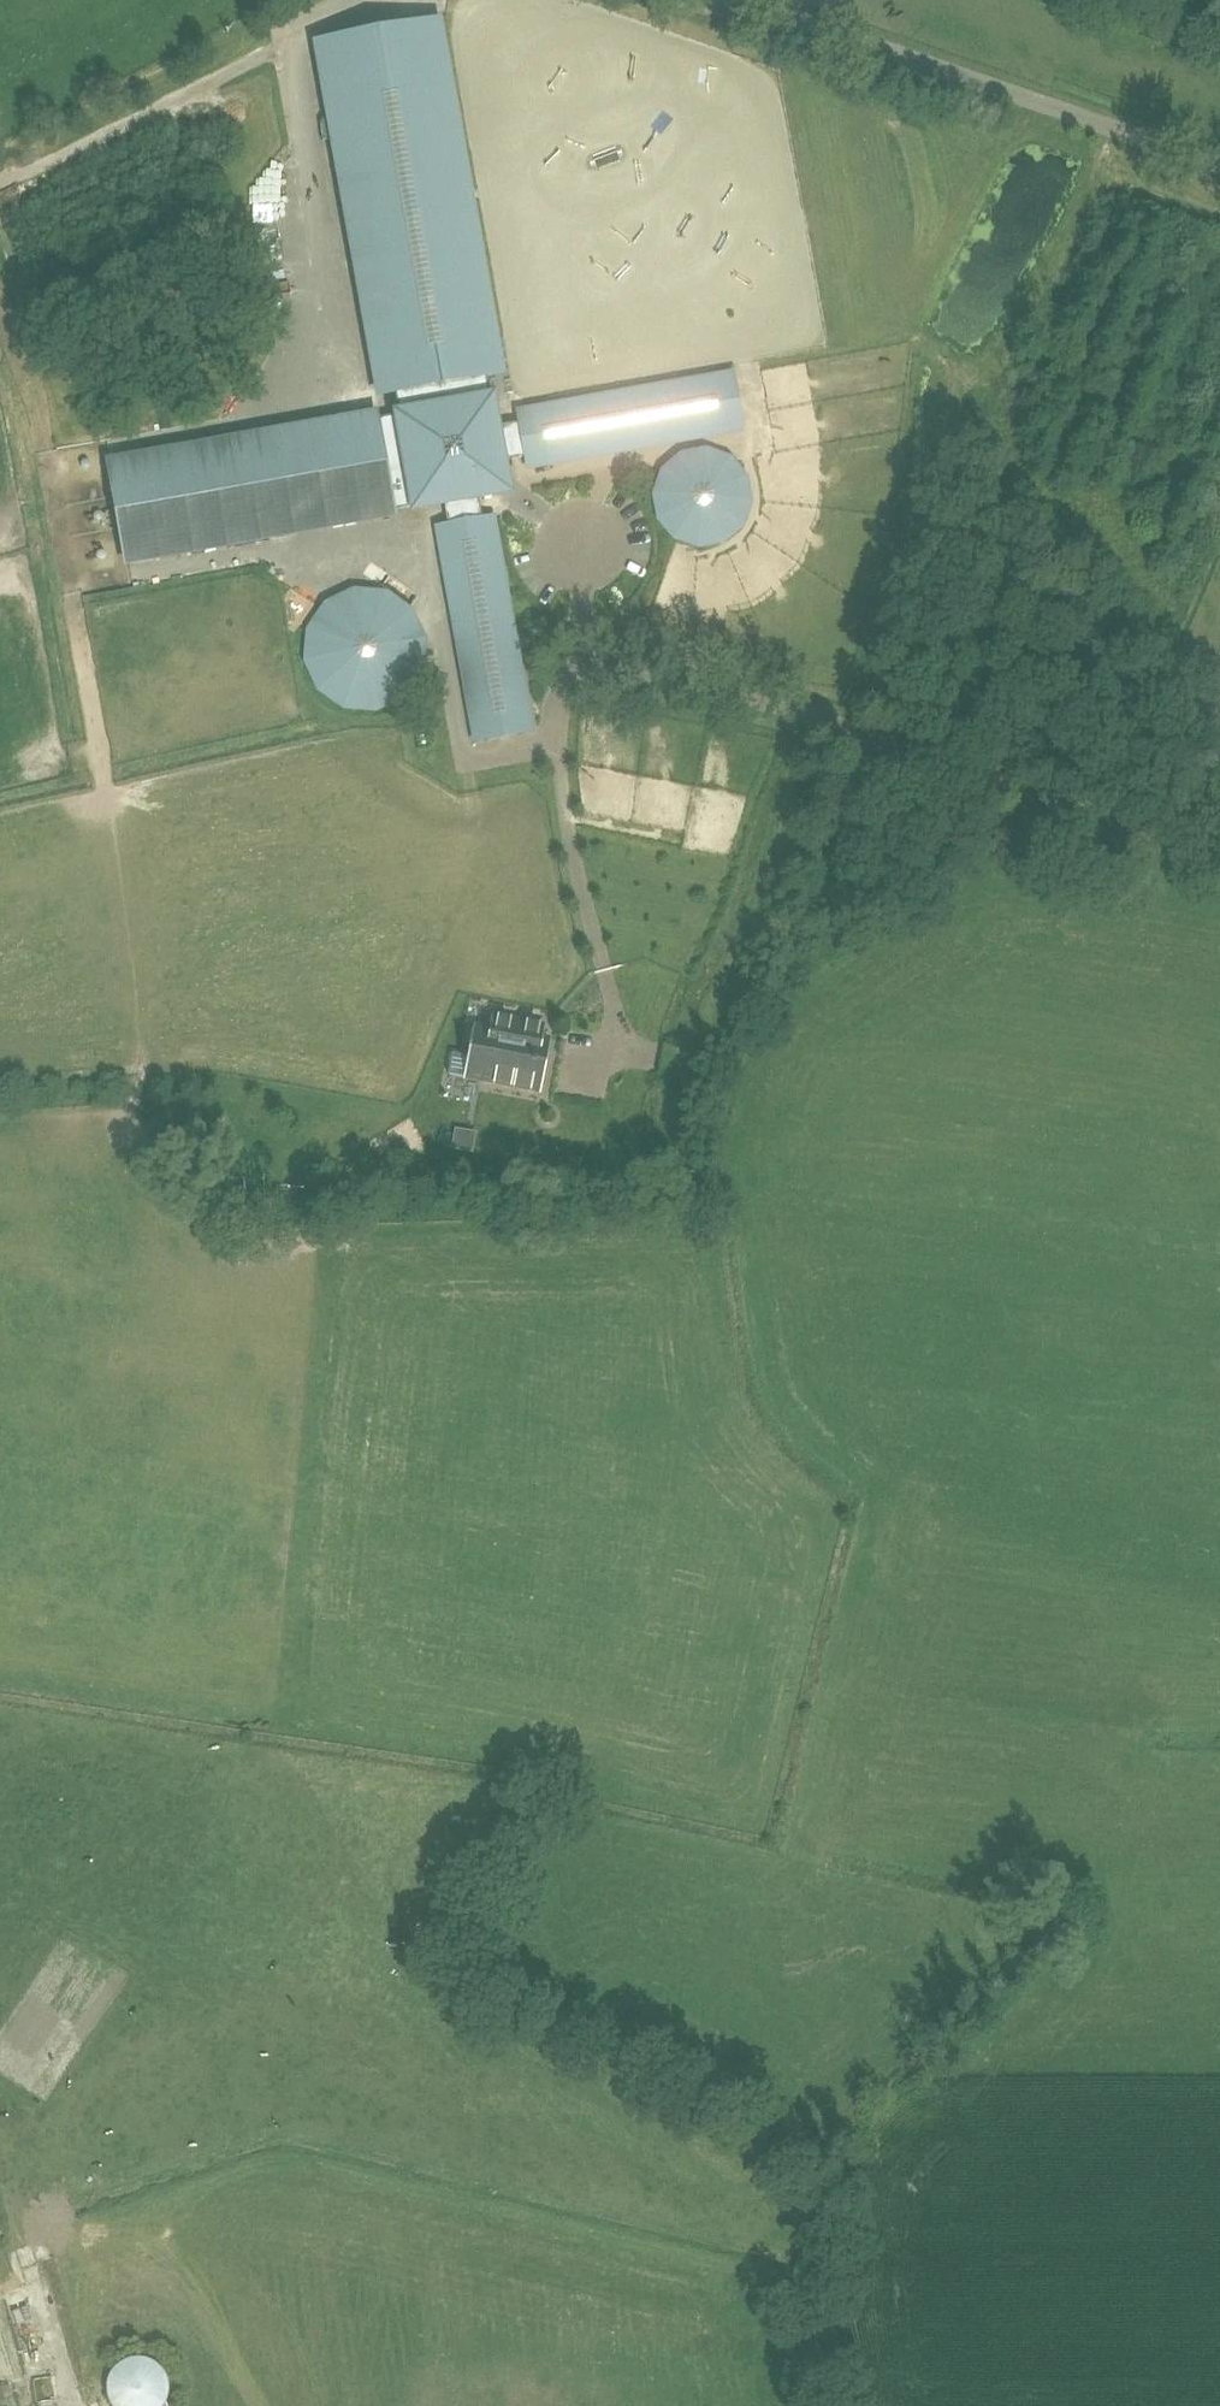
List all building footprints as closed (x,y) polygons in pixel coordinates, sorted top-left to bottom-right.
[(491,397),(489,397),(485,374),(498,372),(436,25),(319,46),(381,393),(394,391),(398,413),(397,414),(397,416),(374,420),(373,416),(112,463),(129,561),(390,514),(390,511),(413,507),(414,509),(444,503),(448,526),(439,528),(476,740),(529,731),(491,519),(482,520),(478,497),(508,492),(503,461),(526,457),(528,466),(740,428),(730,376),(518,414),(520,423),(497,427),(491,397)] [(675,536),(698,544),(721,539),(739,524),(747,502),(743,478),(728,460),(705,452),(682,456),(664,472),(656,494),(660,517),(675,536)] [(343,705),(374,708),(401,695),(418,671),(421,640),(408,613),(384,595),(354,593),(326,605),(309,630),(306,660),(319,688),(343,705)] [(544,1063),(536,1061),(543,1025),(493,1016),(491,1029),(475,1026),(469,1056),(484,1059),(480,1081),(538,1091),(544,1063)] [(448,1073),(463,1077),(468,1056),(454,1052),(448,1073)] [(11,2383),(0,2385),(0,2405),(14,2405),(11,2383)]
